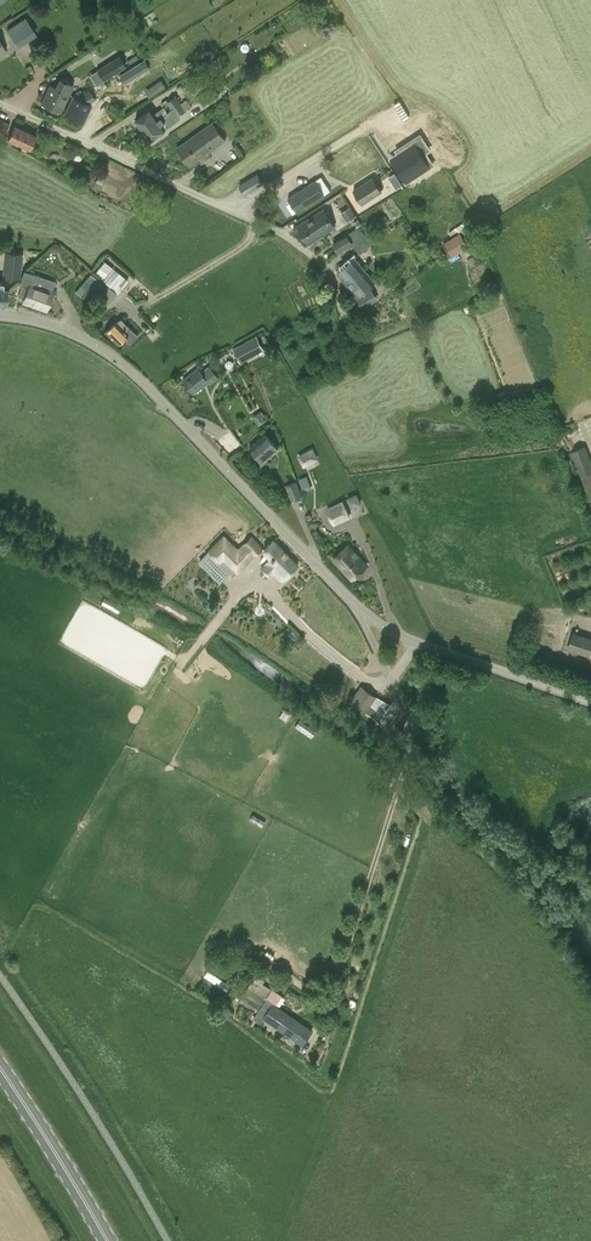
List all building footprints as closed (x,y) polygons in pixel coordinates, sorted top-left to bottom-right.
[(248,43),(244,43),(241,45),(240,49),(242,52),(246,52),(249,50),(250,47),(248,43)] [(126,66),(119,56),(97,71),(103,80),(126,66)] [(125,84),(150,69),(145,60),(120,75),(125,84)] [(191,87),(203,80),(198,72),(186,80),(191,87)] [(55,89),(51,87),(43,103),(60,111),(73,86),(60,79),(55,89)] [(160,80),(155,84),(159,90),(165,86),(160,80)] [(217,96),(212,88),(198,98),(203,105),(217,96)] [(90,90),(77,98),(73,96),(65,113),(83,123),(91,105),(88,103),(95,99),(90,90)] [(180,101),(186,98),(182,90),(176,93),(180,101)] [(136,119),(143,129),(168,112),(180,103),(175,96),(168,101),(166,99),(161,103),(164,107),(154,114),(150,109),(136,119)] [(168,112),(143,129),(150,140),(164,130),(162,126),(171,120),(171,121),(191,107),(186,99),(180,103),(168,112)] [(395,106),(380,116),(384,122),(399,112),(395,106)] [(10,123),(0,118),(0,130),(5,133),(10,123)] [(190,165),(225,139),(213,122),(177,147),(190,165)] [(30,148),(36,135),(14,125),(8,139),(30,148)] [(372,136),(384,155),(392,150),(384,140),(388,137),(383,129),(372,136)] [(436,166),(428,153),(425,155),(419,145),(418,144),(398,158),(399,158),(405,168),(401,170),(410,183),(436,166)] [(389,176),(397,189),(403,185),(395,172),(389,176)] [(242,184),(247,192),(261,184),(256,176),(242,184)] [(362,203),(382,190),(373,177),(354,190),(362,203)] [(297,192),(306,207),(324,195),(315,181),(297,192)] [(341,213),(347,221),(356,215),(350,206),(341,213)] [(309,242),(327,231),(334,226),(323,209),(298,225),(309,242)] [(347,237),(352,244),(360,254),(372,244),(359,227),(358,228),(354,231),(347,237)] [(468,247),(461,234),(445,243),(452,256),(468,247)] [(351,244),(352,244),(347,237),(333,245),(337,253),(351,244)] [(23,253),(5,251),(3,278),(21,280),(23,253)] [(365,293),(363,291),(375,281),(355,257),(337,272),(351,288),(350,288),(357,296),(358,295),(359,297),(358,298),(363,305),(364,305),(364,306),(372,301),(371,300),(372,300),(368,292),(367,293),(366,292),(365,293)] [(116,295),(128,281),(114,268),(103,281),(110,287),(93,307),(101,313),(112,300),(113,301),(118,296),(116,295)] [(46,310),(52,293),(36,288),(40,276),(24,271),(20,284),(22,285),(18,297),(26,299),(25,302),(46,310)] [(90,274),(79,288),(92,298),(102,284),(90,274)] [(124,338),(130,344),(138,336),(127,325),(123,330),(115,321),(105,332),(118,345),(124,338)] [(240,360),(264,348),(257,335),(233,347),(240,360)] [(218,377),(209,365),(201,371),(198,368),(183,379),(194,393),(209,382),(210,383),(218,377)] [(259,426),(266,421),(259,412),(253,416),(259,426)] [(262,461),(278,447),(265,433),(250,447),(262,461)] [(585,445),(570,452),(583,481),(590,498),(590,460),(585,445)] [(303,468),(319,459),(313,447),(297,456),(303,468)] [(299,480),(303,492),(312,489),(307,477),(299,480)] [(291,500),(302,496),(297,480),(286,484),(291,500)] [(356,494),(347,498),(351,508),(361,504),(356,494)] [(350,518),(343,502),(326,509),(334,525),(350,518)] [(238,549),(224,535),(210,550),(220,561),(224,557),(235,568),(246,557),(249,560),(256,553),(256,554),(263,547),(252,536),(238,549)] [(284,579),(299,564),(274,540),(265,549),(272,557),(263,566),(264,567),(261,570),(261,573),(264,577),(268,577),(271,574),(272,575),(276,571),(284,579)] [(352,579),(367,565),(348,545),(333,559),(352,579)] [(590,650),(590,635),(575,630),(570,645),(590,652),(590,650)] [(431,696),(429,681),(416,684),(419,698),(431,696)] [(351,701),(380,721),(385,713),(371,704),(377,696),(361,685),(351,701)] [(208,969),(204,975),(225,988),(229,982),(208,969)] [(240,1001),(257,1012),(258,1012),(266,1000),(248,988),(240,1001)] [(313,1030),(272,1002),(262,1017),(303,1045),(313,1030)]
